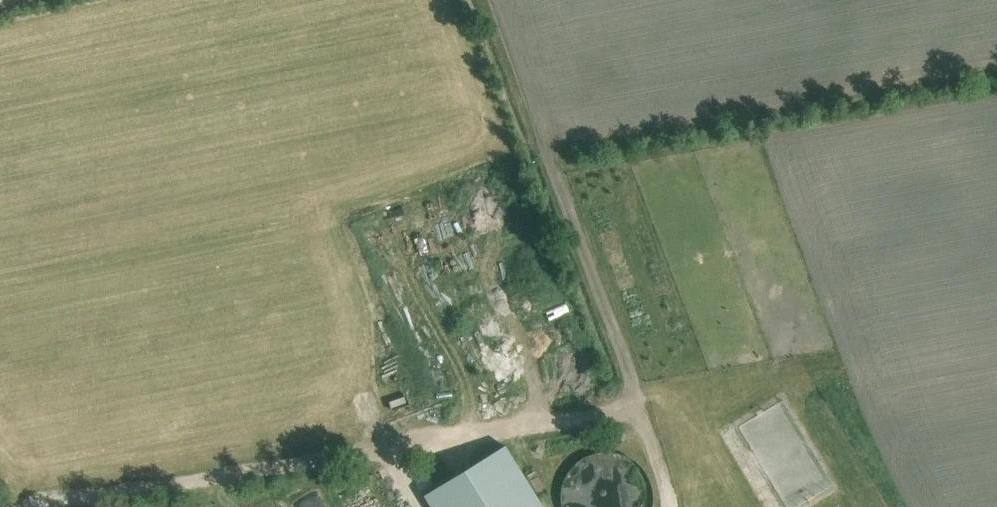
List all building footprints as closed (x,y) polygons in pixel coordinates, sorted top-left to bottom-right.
[(423,496),(430,506),(543,506),(505,445),(423,496)] [(319,497),(305,506),(326,506),(319,497)]
